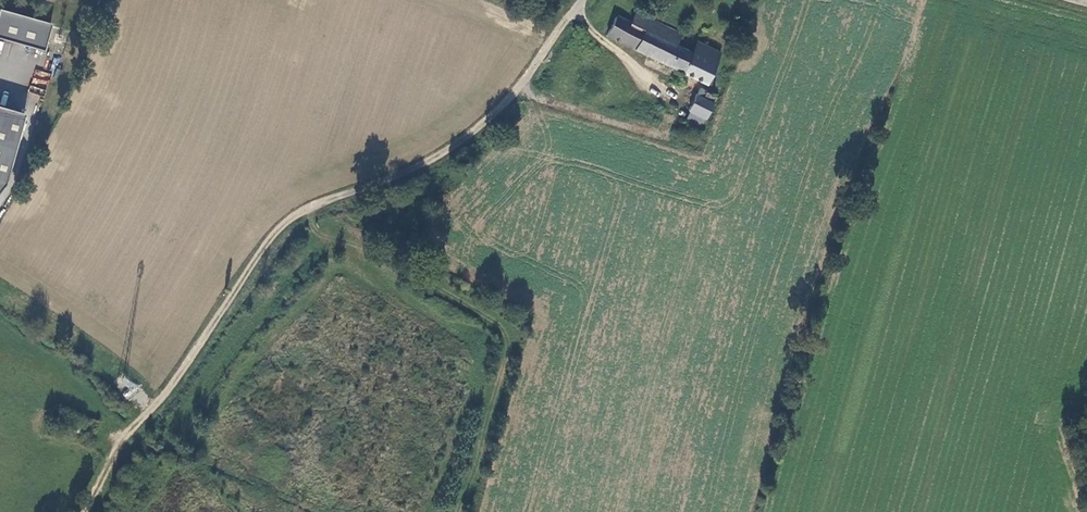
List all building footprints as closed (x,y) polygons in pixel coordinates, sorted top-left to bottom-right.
[(44,50),(52,22),(0,8),(0,38),(44,50)] [(606,35),(676,74),(678,75),(690,53),(674,46),(680,35),(635,13),(630,24),(613,18),(606,35)] [(705,87),(713,72),(723,52),(698,40),(690,53),(678,75),(705,87)] [(615,85),(617,78),(606,73),(604,80),(615,85)] [(693,96),(683,119),(700,127),(707,112),(705,111),(707,105),(699,101),(700,99),(693,96)] [(5,184),(26,113),(0,106),(0,193),(5,184)]
